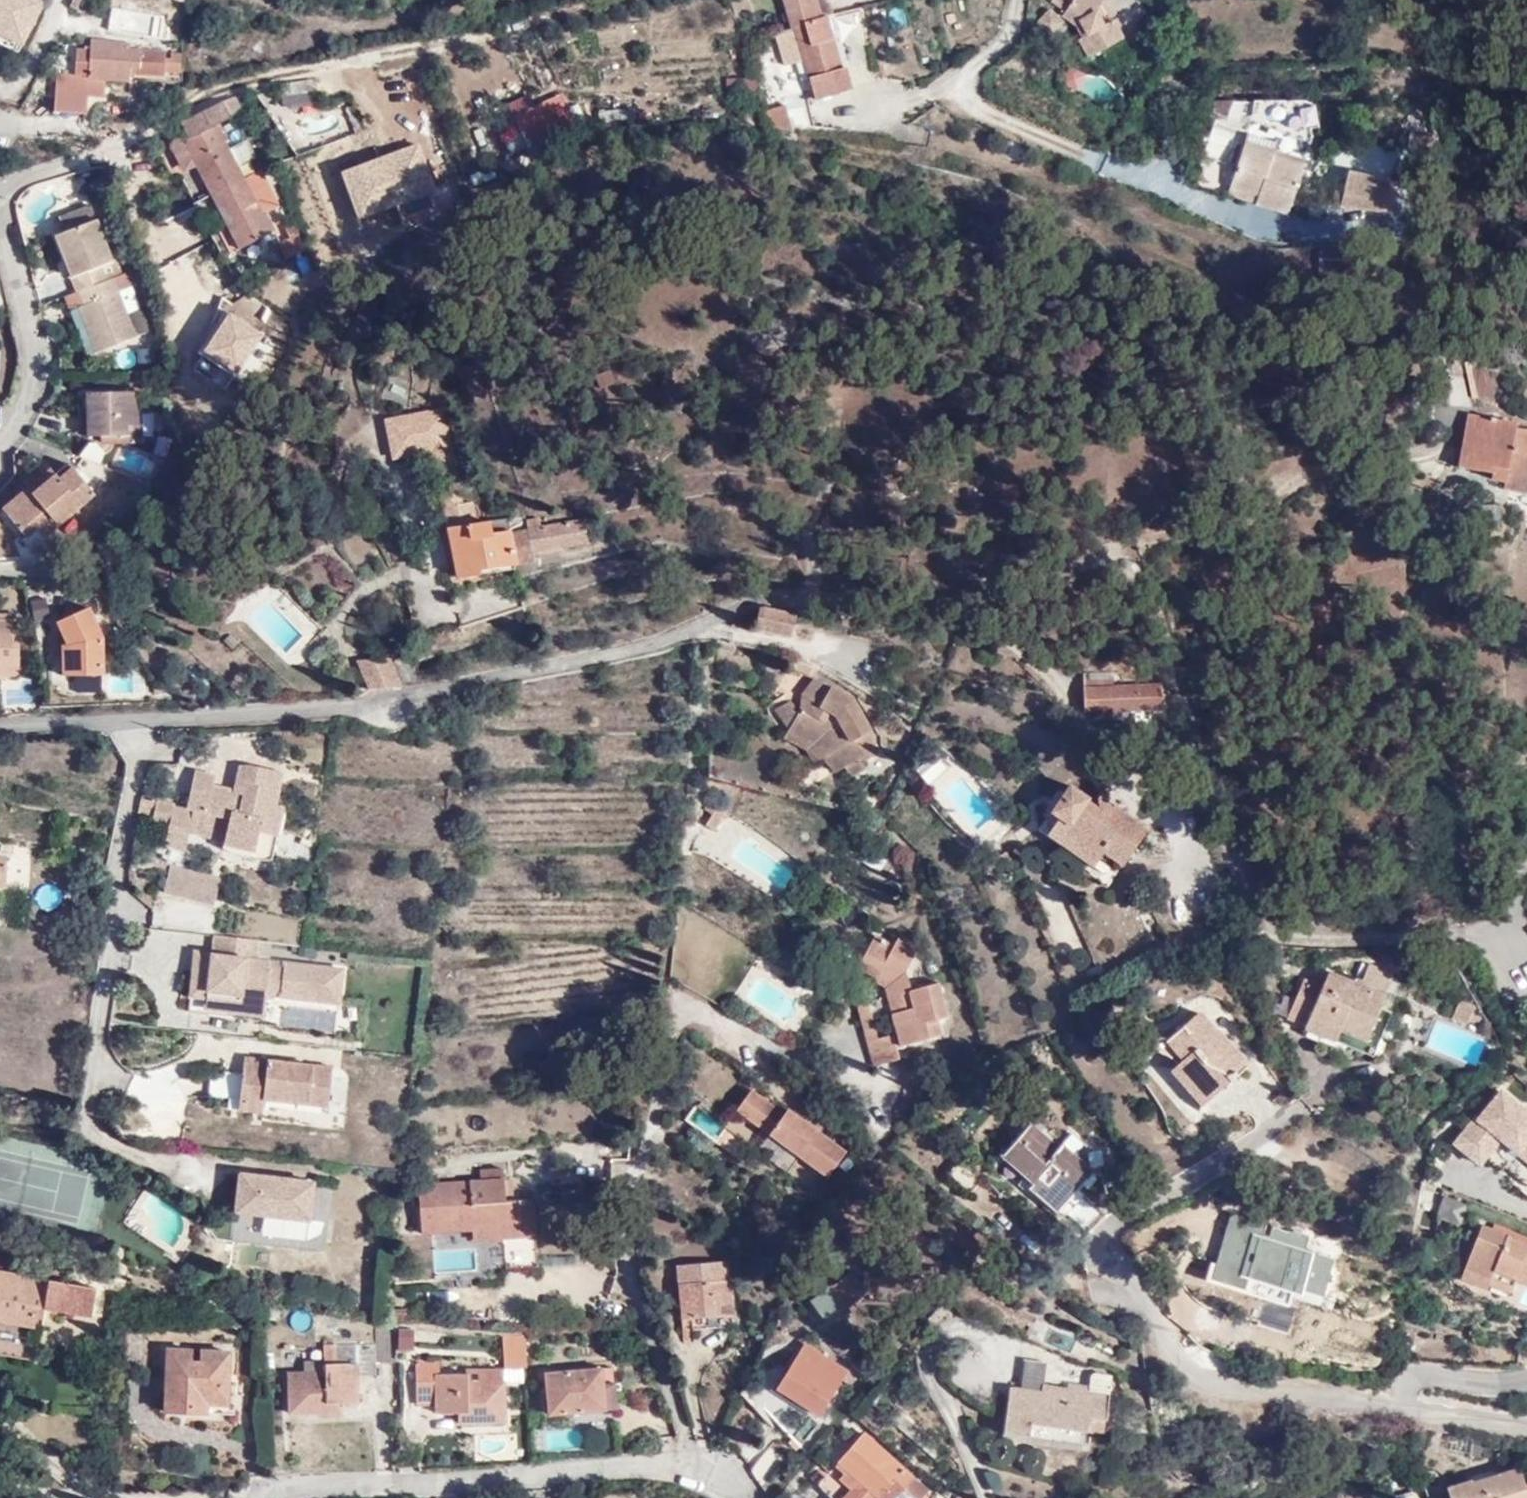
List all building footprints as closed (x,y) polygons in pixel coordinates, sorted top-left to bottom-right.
[(17,52),(43,2),(39,0),(0,0),(0,43),(17,52)] [(793,30),(831,21),(825,0),(784,0),(793,30)] [(1050,12),(1055,7),(1067,17),(1063,23),(1072,30),(1080,30),(1088,43),(1082,47),(1079,49),(1090,68),(1109,56),(1127,46),(1114,28),(1107,33),(1096,18),(1108,1),(1107,0),(1039,0),(1050,12)] [(793,30),(801,61),(811,100),(847,89),(831,21),(793,30)] [(793,30),(771,36),(779,66),(801,61),(793,30)] [(1080,30),(1072,30),(1082,47),(1088,43),(1080,30)] [(79,107),(81,98),(100,99),(100,83),(122,83),(122,78),(159,81),(160,75),(166,75),(170,52),(120,50),(120,44),(84,41),(83,49),(68,47),(67,76),(48,74),(47,106),(79,107)] [(224,93),(184,115),(183,115),(192,134),(179,141),(172,130),(165,133),(164,145),(174,164),(176,162),(180,170),(197,160),(207,179),(233,164),(237,161),(242,161),(227,134),(229,134),(220,117),(233,110),(224,93)] [(583,97),(569,100),(573,115),(587,112),(583,97)] [(355,99),(349,102),(357,124),(365,121),(355,99)] [(559,110),(527,126),(532,137),(564,121),(559,110)] [(1221,131),(1227,112),(1211,112),(1206,126),(1221,131)] [(765,129),(770,142),(795,144),(788,120),(765,129)] [(1234,155),(1265,164),(1269,154),(1236,147),(1234,155)] [(1298,172),(1265,164),(1234,155),(1222,202),(1285,220),(1298,172)] [(207,179),(201,182),(229,233),(268,212),(257,193),(251,197),(233,164),(207,179)] [(1378,220),(1385,198),(1341,190),(1332,218),(1378,220)] [(46,233),(62,279),(67,277),(94,267),(90,253),(99,249),(84,210),(49,222),(51,230),(46,233)] [(94,267),(67,277),(75,300),(70,302),(86,346),(146,325),(131,283),(129,278),(113,284),(106,263),(105,263),(94,267)] [(1487,405),(1483,373),(1472,374),(1476,406),(1487,405)] [(123,424),(123,384),(81,387),(83,427),(123,424)] [(474,564),(507,560),(502,529),(490,530),(487,521),(472,523),(467,500),(464,500),(449,407),(385,414),(392,457),(433,451),(453,576),(477,574),(474,564)] [(1506,491),(1514,432),(1514,427),(1465,418),(1458,471),(1491,477),(1490,487),(1506,491)] [(1514,432),(1506,491),(1503,496),(1526,500),(1526,434),(1514,432)] [(14,526),(10,528),(15,537),(23,536),(84,483),(59,454),(46,466),(37,456),(25,467),(31,478),(0,502),(0,510),(14,526)] [(31,478),(25,467),(24,466),(0,485),(0,502),(31,478)] [(1519,516),(1526,518),(1526,502),(1523,501),(1519,516)] [(537,511),(500,516),(502,529),(525,526),(529,549),(580,542),(577,517),(538,521),(537,511)] [(502,529),(507,560),(530,557),(529,549),(525,526),(502,529)] [(86,621),(77,595),(44,605),(46,617),(42,617),(46,638),(48,663),(88,662),(86,621)] [(226,636),(217,626),(207,634),(218,644),(226,636)] [(365,692),(393,689),(385,658),(357,662),(365,692)] [(1081,691),(1120,690),(1119,676),(1114,676),(1113,671),(1081,675),(1081,691)] [(774,716),(790,739),(812,751),(816,759),(826,774),(833,769),(845,786),(868,773),(864,766),(877,757),(867,741),(871,736),(852,705),(831,693),(826,697),(808,688),(796,706),(774,716)] [(1141,689),(1120,690),(1081,691),(1082,714),(1142,713),(1141,689)] [(1159,689),(1141,689),(1142,713),(1160,713),(1159,689)] [(812,751),(790,739),(785,745),(803,757),(810,765),(816,759),(812,751)] [(171,819),(170,825),(189,829),(190,826),(225,834),(225,837),(255,844),(260,825),(278,829),(285,800),(277,798),(284,766),(249,758),(239,759),(235,781),(214,777),(216,768),(196,763),(188,799),(159,792),(158,795),(142,791),(139,805),(154,809),(153,815),(171,819)] [(1117,869),(1143,834),(1109,808),(1103,815),(1069,789),(1049,816),(1066,829),(1053,845),(1092,874),(1104,859),(1117,869)] [(189,829),(170,825),(166,840),(186,845),(189,829)] [(171,859),(164,885),(188,892),(196,865),(171,859)] [(220,872),(196,865),(188,892),(213,899),(220,872)] [(261,934),(214,928),(212,945),(194,943),(188,989),(207,992),(205,1001),(264,1009),(267,988),(341,998),(346,963),(259,951),(261,934)] [(877,1048),(864,1051),(870,1075),(899,1067),(896,1055),(939,1044),(937,1030),(947,1027),(938,992),(911,998),(906,979),(918,958),(896,946),(889,954),(874,946),(852,982),(883,999),(895,1044),(877,1048)] [(1323,979),(1307,1029),(1345,1042),(1339,1056),(1373,1067),(1388,1018),(1379,1015),(1390,982),(1364,974),(1358,990),(1323,979)] [(852,1011),(864,1051),(877,1048),(866,1009),(852,1011)] [(1250,1075),(1210,1016),(1175,1037),(1190,1060),(1174,1071),(1185,1084),(1198,1109),(1250,1075)] [(1345,1042),(1307,1029),(1302,1043),(1339,1056),(1345,1042)] [(333,1059),(245,1048),(239,1103),(262,1106),(264,1092),(328,1100),(333,1059)] [(224,1071),(220,1095),(237,1098),(241,1074),(224,1071)] [(730,1117),(758,1136),(776,1109),(748,1090),(730,1117)] [(1501,1092),(1480,1118),(1475,1115),(1452,1144),(1481,1167),(1502,1141),(1526,1163),(1526,1114),(1501,1092)] [(713,1139),(721,1125),(693,1108),(684,1122),(713,1139)] [(763,1146),(827,1180),(845,1148),(780,1113),(763,1146)] [(1062,1140),(1036,1118),(1008,1147),(1036,1173),(1030,1179),(1048,1194),(1056,1185),(1070,1195),(1097,1165),(1067,1138),(1062,1140)] [(793,1163),(787,1175),(803,1184),(810,1172),(793,1163)] [(508,1270),(542,1267),(535,1196),(510,1197),(507,1166),(483,1167),(483,1179),(440,1181),(440,1190),(423,1192),(425,1232),(474,1229),(476,1241),(505,1239),(508,1270)] [(239,1174),(231,1241),(316,1251),(320,1250),(323,1248),(325,1245),(326,1241),(332,1192),(330,1189),(329,1186),(326,1184),(322,1183),(239,1174)] [(1526,1295),(1526,1258),(1473,1238),(1458,1285),(1487,1294),(1485,1299),(1505,1304),(1506,1301),(1511,1291),(1526,1295)] [(1291,1297),(1321,1308),(1325,1293),(1332,1294),(1334,1285),(1330,1283),(1334,1270),(1313,1263),(1311,1268),(1304,1265),(1309,1247),(1294,1241),(1291,1245),(1279,1240),(1273,1255),(1264,1252),(1267,1246),(1252,1240),(1233,1284),(1251,1290),(1256,1279),(1281,1288),(1290,1270),(1300,1273),(1291,1297)] [(40,1324),(43,1308),(91,1318),(96,1285),(0,1268),(0,1317),(40,1324)] [(860,1289),(843,1270),(806,1299),(825,1320),(860,1289)] [(1487,1294),(1458,1285),(1452,1305),(1481,1314),(1485,1299),(1487,1294)] [(1526,1305),(1526,1295),(1511,1291),(1506,1301),(1526,1308),(1526,1305)] [(736,1329),(735,1295),(681,1296),(682,1319),(694,1319),(694,1330),(736,1329)] [(0,1317),(0,1348),(35,1354),(40,1324),(0,1317)] [(415,1328),(391,1325),(391,1351),(415,1350),(415,1328)] [(500,1369),(523,1370),(523,1340),(499,1341),(500,1369)] [(372,1363),(373,1342),(329,1342),(329,1365),(322,1364),(322,1373),(287,1376),(289,1417),(322,1417),(322,1405),(353,1405),(353,1373),(371,1372),(372,1363)] [(816,1414),(845,1371),(805,1345),(777,1388),(816,1414)] [(221,1407),(227,1352),(206,1349),(203,1360),(194,1359),(195,1348),(172,1346),(162,1410),(202,1415),(203,1405),(221,1407)] [(1024,1359),(1023,1387),(1042,1389),(1043,1381),(1046,1360),(1024,1359)] [(413,1361),(413,1374),(435,1375),(435,1362),(413,1361)] [(615,1410),(615,1384),(600,1383),(600,1367),(546,1370),(547,1412),(615,1410)] [(465,1384),(500,1384),(500,1369),(465,1369),(465,1375),(465,1384)] [(500,1384),(523,1383),(523,1370),(500,1369),(500,1384)] [(1042,1389),(1023,1387),(1009,1386),(1005,1434),(1085,1442),(1086,1433),(1087,1414),(1105,1415),(1110,1371),(1093,1369),(1091,1386),(1043,1381),(1042,1389)] [(500,1420),(500,1384),(465,1384),(465,1375),(435,1375),(413,1374),(411,1402),(431,1402),(431,1412),(464,1414),(464,1420),(500,1420)] [(1087,1414),(1086,1433),(1104,1435),(1105,1415),(1087,1414)] [(861,1435),(832,1468),(842,1477),(839,1480),(849,1489),(841,1497),(894,1497),(899,1491),(907,1497),(919,1497),(926,1490),(911,1477),(861,1435)] [(770,1446),(749,1468),(757,1483),(782,1456),(770,1446)] [(1520,1472),(1447,1490),(1449,1497),(1526,1497),(1526,1490),(1524,1491),(1520,1472)]
